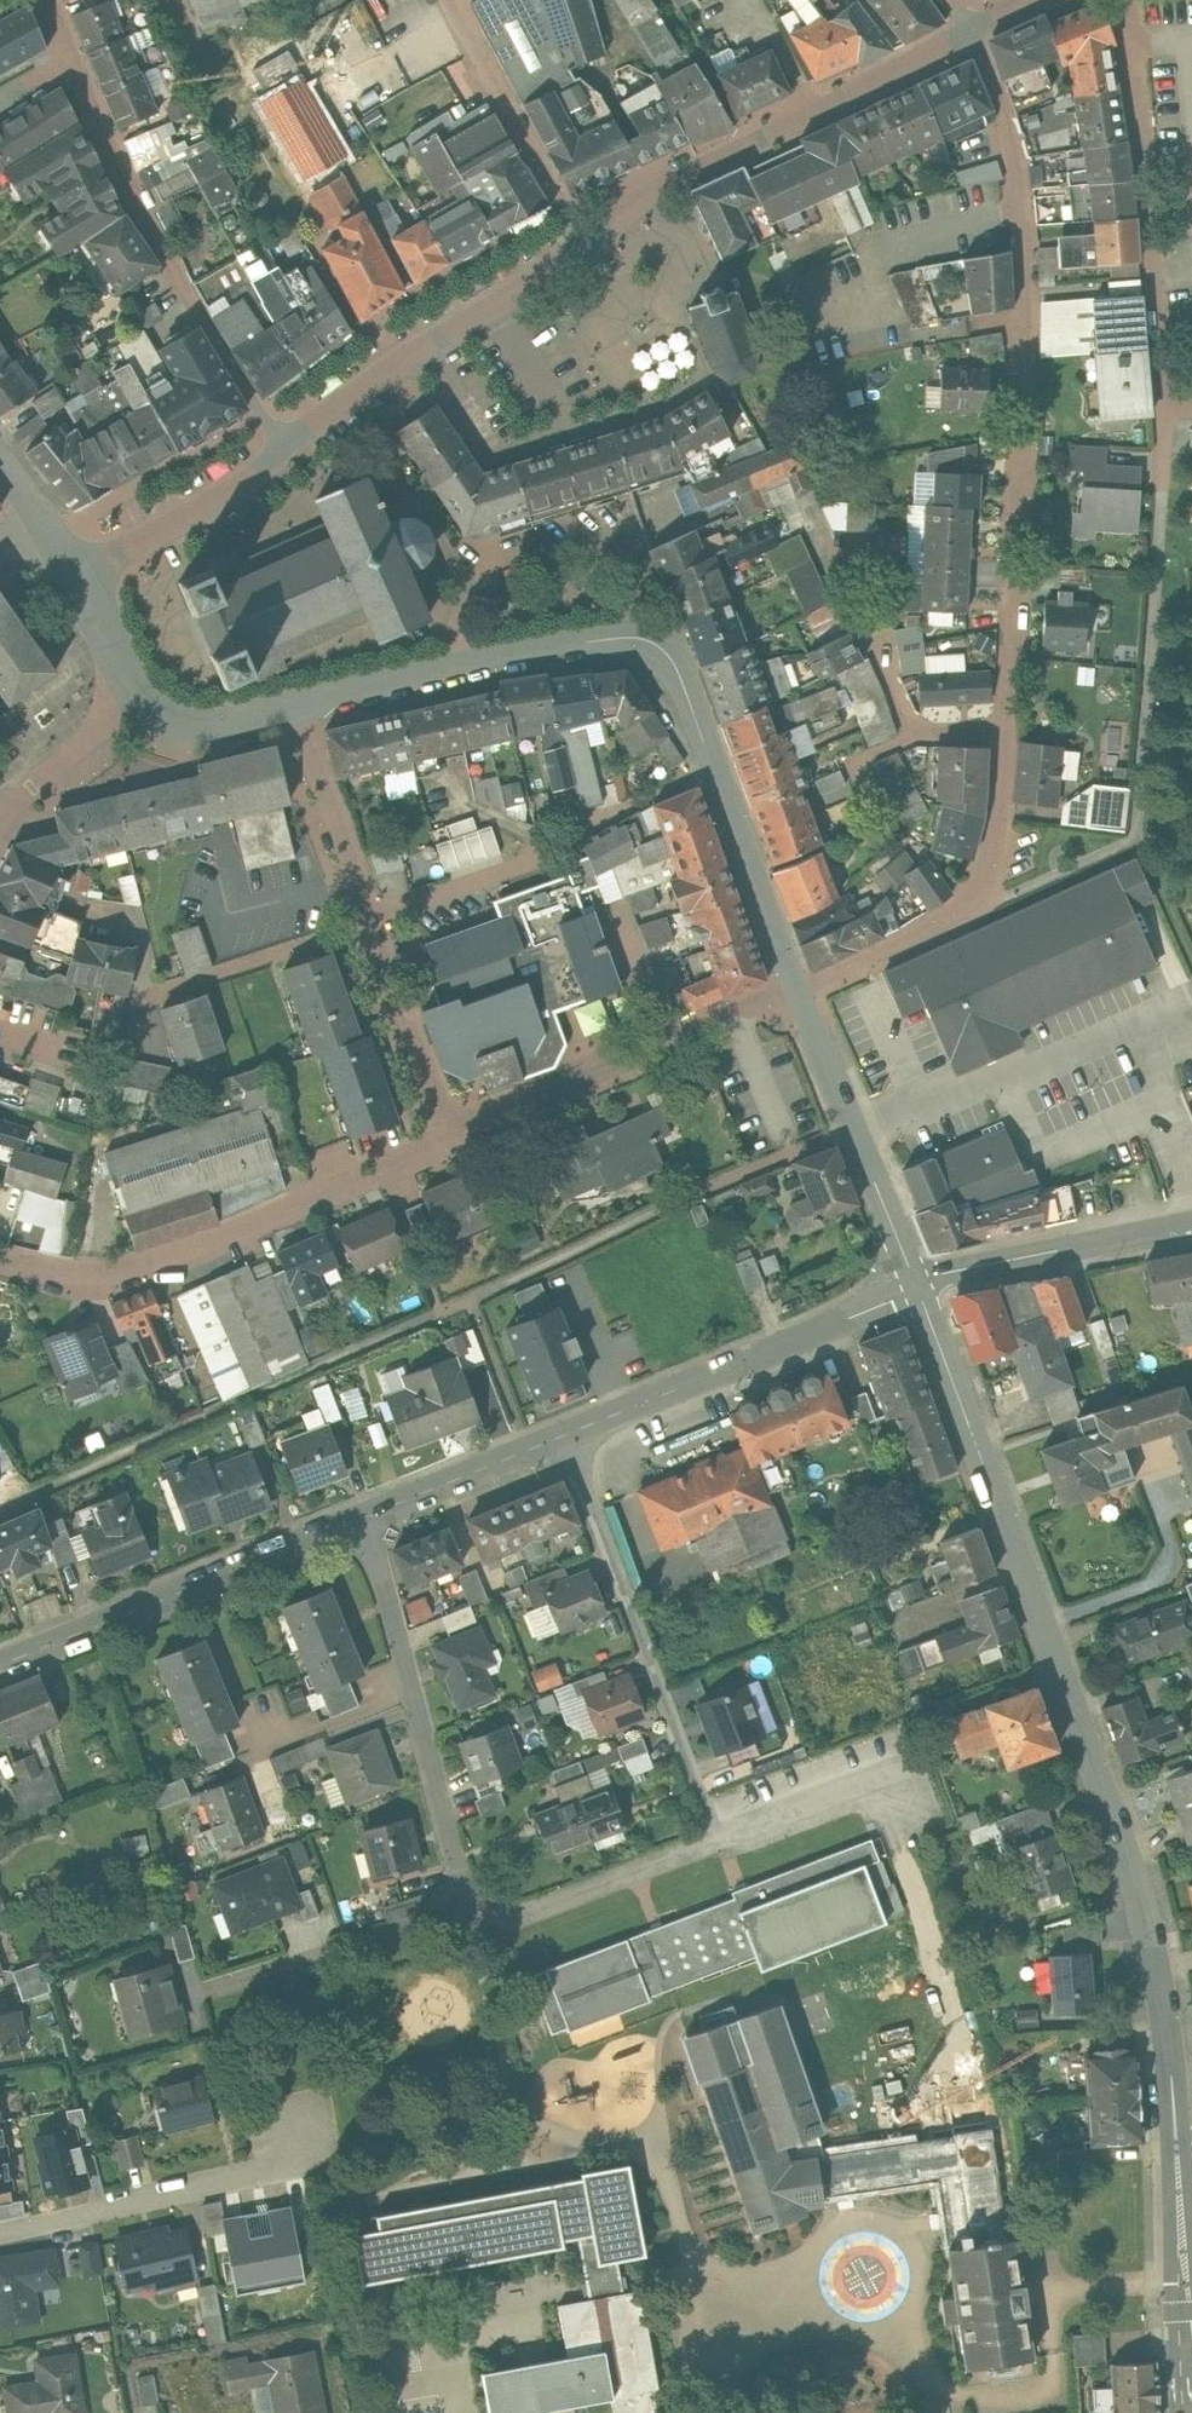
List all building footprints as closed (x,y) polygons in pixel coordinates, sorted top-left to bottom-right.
[(73,13),(87,51),(124,36),(122,31),(111,0),(107,0),(73,13)] [(201,23),(227,13),(242,6),(239,0),(191,0),(201,23)] [(569,68),(560,53),(542,0),(475,0),(470,3),(485,33),(523,104),(549,151),(548,151),(571,194),(638,164),(625,140),(600,93),(569,68)] [(569,68),(606,53),(591,0),(542,0),(560,53),(569,68)] [(631,20),(656,6),(652,0),(619,0),(631,20)] [(796,9),(781,18),(816,80),(856,61),(811,0),(789,0),(796,9)] [(827,22),(841,11),(838,7),(833,10),(825,0),(811,0),(827,22)] [(906,43),(944,22),(928,0),(871,0),(906,43)] [(153,23),(144,1),(130,7),(138,24),(122,31),(124,36),(124,37),(126,36),(142,29),(153,23)] [(892,50),(855,1),(841,11),(827,22),(856,61),(861,66),(892,50)] [(1049,23),(1046,24),(1059,55),(1063,64),(1075,59),(1081,94),(1117,88),(1110,45),(1115,43),(1099,2),(1049,23)] [(0,14),(0,73),(45,48),(20,3),(0,14)] [(242,6),(227,13),(232,25),(249,17),(243,6),(242,6)] [(656,6),(631,20),(660,66),(668,60),(682,50),(681,49),(656,10),(658,9),(656,6)] [(1045,13),(989,40),(1002,78),(1012,103),(1052,87),(1042,62),(1059,55),(1046,24),(1049,23),(1045,13)] [(160,41),(153,23),(142,29),(149,45),(160,41)] [(124,36),(87,51),(103,90),(141,74),(138,65),(146,61),(140,46),(131,50),(126,36),(124,37),(124,36)] [(682,50),(668,60),(675,73),(695,62),(684,47),(681,49),(682,50)] [(770,50),(717,73),(736,115),(789,92),(770,50)] [(645,61),(631,55),(627,64),(652,76),(656,83),(661,81),(655,70),(645,61)] [(409,86),(393,58),(358,79),(378,114),(412,94),(413,93),(409,86)] [(969,60),(918,84),(942,138),(941,138),(948,153),(958,149),(958,148),(955,140),(986,126),(982,112),(990,108),(969,60)] [(730,121),(695,62),(675,73),(661,81),(656,83),(665,97),(690,140),(730,121)] [(141,74),(103,90),(119,127),(157,111),(141,74)] [(422,79),(409,86),(413,93),(412,94),(416,99),(428,92),(422,79)] [(656,83),(621,103),(628,114),(665,97),(656,83)] [(918,84),(835,122),(857,175),(907,152),(908,154),(941,138),(942,138),(918,84)] [(5,169),(77,124),(78,124),(79,123),(61,85),(0,124),(0,172),(5,169)] [(349,186),(339,167),(291,86),(262,104),(276,127),(270,130),(279,145),(284,141),(334,228),(339,225),(339,223),(363,211),(358,202),(349,186)] [(1117,88),(1081,94),(1088,143),(1125,135),(1117,88)] [(690,140),(665,97),(628,114),(640,134),(625,140),(638,164),(690,140)] [(454,120),(436,131),(454,164),(506,135),(506,134),(507,134),(487,101),(454,120)] [(448,110),(411,132),(407,137),(440,194),(452,187),(459,198),(470,192),(464,181),(454,164),(436,131),(454,120),(448,110)] [(166,119),(173,141),(189,136),(182,114),(166,119)] [(780,164),(778,159),(764,166),(766,170),(749,178),(743,165),(690,190),(698,209),(695,210),(701,224),(705,223),(722,260),(777,235),(789,262),(862,228),(845,187),(859,181),(857,175),(835,122),(800,138),(806,152),(780,164)] [(88,141),(86,142),(78,124),(77,124),(5,169),(15,185),(24,200),(46,187),(61,212),(40,225),(59,256),(75,247),(85,240),(124,214),(123,213),(122,214),(113,198),(115,197),(106,177),(104,178),(95,161),(97,160),(88,141)] [(151,129),(124,140),(131,156),(157,143),(151,129)] [(506,135),(454,164),(464,181),(476,174),(517,151),(507,134),(506,135)] [(1125,135),(1088,143),(1089,166),(1068,171),(1068,184),(1089,183),(1132,179),(1125,135)] [(164,159),(160,161),(169,178),(191,167),(188,161),(214,147),(209,138),(182,150),(164,159)] [(157,143),(131,156),(138,172),(160,161),(164,159),(157,143)] [(239,189),(214,147),(188,161),(191,167),(199,182),(211,206),(231,194),(239,189)] [(517,151),(476,174),(487,193),(506,227),(549,205),(517,151)] [(997,160),(956,173),(962,185),(1003,178),(997,160)] [(169,178),(155,185),(163,200),(199,182),(191,167),(169,178)] [(15,185),(5,169),(0,172),(0,194),(15,185)] [(1132,179),(1089,183),(1093,220),(1095,220),(1135,217),(1132,179)] [(459,198),(442,208),(436,199),(417,209),(422,216),(424,219),(447,262),(482,241),(482,242),(494,235),(475,200),(470,192),(459,198)] [(506,227),(487,193),(475,200),(494,235),(506,227)] [(254,239),(231,194),(211,206),(235,250),(248,243),(254,239)] [(378,210),(370,195),(358,202),(363,211),(377,237),(388,232),(389,231),(378,210)] [(424,219),(422,216),(417,209),(400,219),(391,203),(378,210),(389,231),(388,232),(415,282),(447,262),(424,219)] [(377,237),(363,211),(339,223),(339,225),(345,236),(323,248),(332,265),(334,264),(344,283),(342,284),(361,320),(404,289),(377,237)] [(158,264),(124,214),(85,240),(119,289),(158,264)] [(1135,217),(1095,220),(1096,242),(1097,264),(1111,263),(1138,261),(1139,261),(1135,217)] [(1096,242),(1059,244),(1060,267),(1097,264),(1096,242)] [(265,272),(248,243),(235,250),(238,256),(251,280),(265,272)] [(1009,250),(963,258),(972,315),(1012,307),(1009,250)] [(251,280),(238,256),(193,282),(219,328),(233,349),(275,324),(261,301),(262,300),(251,280)] [(1138,261),(1111,263),(1112,281),(1139,279),(1138,261)] [(948,262),(918,268),(930,297),(953,292),(948,262)] [(283,273),(279,265),(265,272),(251,280),(262,300),(261,301),(275,324),(301,367),(327,347),(300,303),(283,273)] [(351,328),(312,265),(301,272),(297,265),(283,273),(300,303),(327,347),(351,328)] [(930,297),(918,268),(900,271),(894,272),(888,275),(911,326),(939,321),(930,297)] [(1112,281),(1108,281),(1110,299),(1141,297),(1139,279),(1112,281)] [(689,305),(711,365),(731,381),(750,374),(755,365),(756,351),(751,336),(735,289),(722,295),(719,285),(699,293),(703,302),(689,305)] [(1110,299),(1093,300),(1097,350),(1145,346),(1141,297),(1110,299)] [(564,299),(556,303),(565,319),(573,315),(564,299)] [(1093,300),(1045,304),(1049,356),(1095,351),(1095,350),(1097,350),(1093,300)] [(275,324),(233,349),(262,395),(301,367),(275,324)] [(199,328),(162,349),(177,374),(213,353),(199,328)] [(158,352),(144,329),(118,344),(128,362),(129,361),(146,393),(172,378),(157,352),(158,352)] [(756,351),(755,365),(779,357),(770,330),(751,336),(756,351)] [(1002,331),(969,338),(972,356),(1004,349),(1002,331)] [(12,362),(0,343),(0,369),(12,362)] [(1097,350),(1095,350),(1095,351),(1095,352),(1100,352),(1103,387),(1098,387),(1100,415),(1129,413),(1129,408),(1149,407),(1149,412),(1151,411),(1145,346),(1097,350)] [(172,378),(146,393),(151,402),(152,402),(177,448),(245,407),(213,353),(177,374),(172,378)] [(87,359),(69,371),(84,394),(101,384),(87,359)] [(0,369),(0,415),(38,390),(15,361),(12,362),(0,369)] [(146,393),(129,361),(128,362),(125,364),(113,370),(118,379),(103,388),(121,419),(148,466),(177,448),(152,402),(151,402),(146,393)] [(989,370),(941,369),(940,406),(966,407),(966,412),(988,413),(989,370)] [(56,386),(33,402),(42,415),(64,400),(56,386)] [(103,387),(86,397),(89,402),(71,413),(79,427),(77,429),(84,441),(121,419),(103,388),(103,387)] [(707,389),(661,416),(678,456),(691,482),(688,484),(700,508),(739,492),(735,484),(727,467),(728,466),(726,462),(716,466),(711,455),(708,457),(704,447),(730,432),(707,389)] [(397,431),(432,484),(471,458),(437,403),(397,431)] [(631,489),(685,472),(678,456),(661,416),(614,431),(631,489)] [(121,419),(84,441),(111,487),(148,466),(121,419)] [(37,420),(15,436),(27,451),(47,435),(37,420)] [(77,428),(71,431),(65,420),(47,435),(27,451),(27,452),(76,511),(112,488),(111,487),(84,441),(77,429),(77,428)] [(620,491),(631,489),(614,431),(604,434),(581,442),(598,498),(620,491)] [(728,466),(727,467),(735,484),(739,492),(757,485),(786,473),(805,465),(796,439),(728,466)] [(598,498),(581,442),(513,463),(531,519),(598,498)] [(1105,448),(1073,445),(1071,466),(1086,467),(1083,514),(1094,526),(1135,529),(1139,469),(1103,467),(1105,448)] [(486,534),(531,519),(513,463),(484,471),(471,458),(432,484),(466,531),(482,527),(486,534)] [(805,465),(786,473),(788,480),(768,488),(774,505),(796,496),(813,489),(805,465)] [(980,474),(935,472),(933,505),(971,507),(979,507),(980,474)] [(328,523),(225,569),(224,567),(215,571),(217,573),(215,574),(212,566),(179,581),(225,686),(258,672),(256,667),(370,617),(380,639),(399,631),(401,634),(410,630),(408,626),(428,617),(407,571),(421,564),(420,561),(426,555),(430,546),(430,537),(426,529),(419,523),(411,520),(402,520),(400,517),(386,523),(378,505),(382,503),(381,499),(376,501),(365,476),(316,498),(328,523)] [(757,485),(739,492),(741,497),(735,500),(744,519),(750,516),(767,508),(757,485)] [(813,489),(796,496),(806,520),(825,512),(819,499),(814,488),(813,489)] [(848,500),(819,499),(825,512),(831,526),(846,527),(848,500)] [(862,501),(848,500),(846,527),(860,527),(862,501)] [(877,502),(862,501),(860,527),(875,528),(877,502)] [(933,505),(926,504),(925,531),(970,533),(971,507),(933,505)] [(767,526),(736,540),(734,536),(732,535),(725,538),(724,542),(721,543),(716,533),(699,540),(695,529),(650,550),(661,578),(669,574),(714,554),(714,555),(725,549),(732,565),(765,549),(776,544),(767,526)] [(970,533),(925,531),(923,556),(969,558),(970,533)] [(776,544),(765,549),(777,575),(787,570),(812,558),(800,533),(776,544)] [(714,554),(669,574),(686,619),(731,598),(714,555),(714,554)] [(969,559),(923,556),(922,582),(968,585),(969,559)] [(832,602),(812,558),(787,570),(807,613),(808,613),(832,602)] [(1004,559),(983,559),(982,574),(1003,574),(1004,559)] [(1086,569),(1061,568),(1060,581),(1085,582),(1086,569)] [(922,588),(911,587),(910,608),(921,608),(921,609),(967,611),(968,585),(922,582),(922,588)] [(1002,583),(983,584),(983,595),(1003,595),(1002,583)] [(46,656),(0,590),(0,689),(46,656)] [(1073,591),(1059,590),(1058,601),(1046,600),(1044,648),(1085,650),(1087,602),(1073,601),(1073,591)] [(731,598),(686,619),(703,665),(748,644),(731,598)] [(832,602),(808,613),(819,638),(843,627),(832,602)] [(1002,611),(982,612),(982,623),(1003,622),(1002,611)] [(848,631),(808,652),(821,677),(837,670),(862,659),(848,631)] [(923,640),(897,645),(903,673),(928,670),(928,669),(926,656),(923,640)] [(748,644),(703,665),(723,724),(764,704),(793,690),(780,655),(757,662),(749,641),(748,644)] [(964,654),(926,656),(928,669),(928,670),(928,674),(920,675),(921,705),(989,701),(988,670),(966,672),(964,654)] [(862,659),(837,670),(853,703),(883,691),(867,657),(862,659)] [(653,709),(626,668),(591,673),(601,717),(621,712),(624,717),(619,720),(640,753),(658,742),(669,734),(653,710),(653,709)] [(547,673),(500,681),(502,689),(514,736),(542,731),(560,728),(548,679),(547,673)] [(591,673),(548,679),(560,728),(569,725),(601,717),(591,673)] [(835,687),(790,702),(791,705),(775,711),(780,723),(784,730),(787,729),(813,718),(814,718),(838,709),(843,707),(835,687)] [(502,689),(478,695),(490,743),(514,737),(514,736),(502,689)] [(883,691),(853,703),(864,727),(891,715),(883,691)] [(478,695),(454,700),(465,748),(490,743),(478,695)] [(454,700),(402,712),(413,760),(439,754),(465,748),(454,700)] [(764,704),(723,724),(733,752),(784,730),(780,723),(772,726),(764,704)] [(813,718),(787,729),(796,755),(806,752),(801,741),(845,724),(838,709),(814,718),(813,718)] [(402,712),(372,719),(382,767),(394,764),(396,771),(414,767),(413,760),(402,712)] [(891,715),(864,727),(871,744),(897,733),(891,715)] [(372,719),(326,729),(336,777),(359,772),(361,778),(384,773),(382,767),(372,719)] [(585,729),(571,733),(569,725),(560,728),(565,744),(575,785),(581,808),(603,803),(585,729)] [(560,728),(542,731),(544,749),(565,744),(560,728)] [(784,730),(733,752),(743,779),(796,756),(796,755),(787,729),(784,730)] [(684,757),(669,734),(658,742),(673,764),(684,757)] [(1061,747),(1021,742),(1015,799),(1055,804),(1061,747)] [(565,744),(544,749),(553,791),(575,785),(565,744)] [(987,747),(941,745),(938,798),(943,799),(943,804),(983,815),(984,800),(987,747)] [(277,746),(198,766),(200,774),(212,819),(233,814),(246,868),(295,856),(282,802),(290,800),(277,746)] [(928,808),(898,751),(872,762),(908,829),(928,808)] [(439,754),(413,760),(414,767),(419,787),(422,798),(448,791),(439,754)] [(796,756),(743,779),(753,807),(801,786),(806,784),(796,756)] [(841,769),(817,779),(823,793),(847,783),(841,769)] [(200,774),(116,795),(129,847),(213,826),(212,819),(200,774)] [(498,777),(472,782),(475,799),(507,813),(498,777)] [(1059,820),(1120,828),(1126,792),(1064,783),(1059,820)] [(698,786),(654,804),(665,835),(710,819),(698,786)] [(801,786),(753,807),(763,836),(804,818),(800,806),(807,803),(801,786)] [(470,802),(459,806),(448,791),(422,798),(429,820),(437,817),(456,840),(457,840),(466,856),(471,856),(497,847),(492,838),(470,802)] [(70,829),(33,839),(13,843),(62,864),(78,860),(129,847),(116,795),(65,807),(70,829)] [(854,804),(834,817),(841,827),(861,813),(854,804)] [(943,804),(932,848),(972,858),(983,815),(943,804)] [(652,839),(640,811),(625,819),(635,845),(652,839)] [(804,818),(763,836),(773,863),(821,842),(815,825),(808,828),(804,818)] [(625,819),(584,841),(590,855),(597,872),(612,865),(623,895),(626,894),(653,885),(670,880),(680,877),(665,835),(652,839),(635,845),(625,819)] [(710,819),(665,835),(680,877),(725,862),(710,819)] [(505,829),(492,838),(497,847),(512,841),(519,839),(505,829)] [(398,840),(384,843),(390,871),(404,868),(398,840)] [(497,847),(471,856),(466,856),(470,871),(516,855),(512,841),(497,847)] [(38,854),(13,843),(0,868),(0,887),(19,895),(38,854)] [(384,843),(367,849),(376,876),(390,871),(384,843)] [(819,851),(773,871),(792,919),(837,896),(819,851)] [(916,867),(903,851),(886,865),(899,882),(906,876),(916,867)] [(38,854),(19,895),(41,904),(48,891),(54,894),(57,889),(62,891),(68,881),(56,875),(62,864),(38,854)] [(597,872),(590,855),(566,864),(569,873),(571,873),(578,893),(601,884),(597,872)] [(952,892),(928,859),(916,867),(906,876),(929,909),(952,892)] [(737,894),(725,862),(680,877),(670,880),(682,911),(685,910),(737,894)] [(1113,870),(950,943),(951,945),(945,948),(944,946),(884,973),(888,983),(902,1013),(926,1003),(958,1075),(1025,1045),(1017,1028),(1156,965),(1132,910),(1154,900),(1149,889),(1126,899),(1113,870)] [(501,1022),(550,1003),(617,979),(603,939),(613,935),(606,917),(589,923),(578,893),(571,873),(569,873),(502,897),(508,913),(426,943),(440,981),(448,984),(450,983),(455,997),(422,1009),(435,1046),(501,1022)] [(136,875),(121,878),(126,902),(143,904),(143,903),(136,875)] [(653,885),(626,894),(634,913),(660,904),(653,885)] [(31,946),(32,945),(73,960),(78,938),(81,920),(41,904),(19,895),(0,887),(0,935),(31,946)] [(849,893),(793,920),(801,943),(843,922),(858,915),(855,908),(849,893)] [(737,894),(685,910),(687,918),(693,916),(695,926),(691,927),(695,939),(703,936),(707,948),(752,935),(737,894)] [(886,895),(873,908),(858,915),(843,922),(848,931),(868,922),(876,939),(900,927),(886,895)] [(869,899),(860,903),(861,905),(855,908),(858,915),(873,908),(869,899)] [(667,916),(639,924),(649,947),(674,939),(667,916)] [(843,922),(801,943),(812,970),(876,939),(868,922),(848,931),(843,922)] [(197,924),(172,933),(186,974),(211,966),(197,924)] [(752,935),(707,948),(716,973),(683,987),(693,1009),(724,996),(725,998),(768,979),(752,935)] [(134,950),(78,938),(73,960),(70,978),(102,985),(126,989),(134,950)] [(331,952),(284,968),(285,969),(315,1052),(314,1053),(315,1054),(368,1035),(368,1034),(360,1037),(331,954),(332,953),(331,952)] [(19,971),(23,960),(6,954),(0,973),(0,989),(7,992),(7,993),(64,1012),(65,1011),(64,1011),(66,1008),(70,1005),(74,990),(71,983),(71,980),(56,975),(48,979),(47,980),(19,971)] [(126,989),(102,985),(93,1030),(118,1036),(127,989),(126,989)] [(205,993),(162,1007),(163,1009),(164,1009),(181,1061),(180,1061),(181,1062),(224,1048),(223,1047),(205,995),(206,995),(205,993)] [(501,1022),(522,1078),(555,1066),(566,1042),(550,1003),(501,1022)] [(522,1078),(501,1022),(435,1046),(442,1068),(467,1079),(482,1074),(488,1090),(522,1078)] [(368,1035),(315,1054),(322,1052),(352,1135),(351,1135),(351,1137),(398,1121),(398,1119),(397,1119),(368,1036),(368,1035)] [(172,1066),(115,1053),(110,1081),(149,1090),(166,1094),(172,1066)] [(270,1063),(233,1075),(243,1108),(244,1110),(282,1098),(270,1063)] [(95,1078),(81,1075),(78,1088),(92,1092),(95,1078)] [(243,1108),(233,1075),(211,1082),(189,1089),(194,1105),(213,1099),(219,1115),(243,1108)] [(22,1107),(28,1086),(0,1076),(0,1099),(22,1107)] [(166,1094),(149,1090),(144,1106),(165,1109),(168,1094),(166,1094)] [(105,1152),(136,1248),(220,1221),(219,1217),(287,1188),(280,1169),(281,1169),(272,1143),(294,1135),(282,1098),(244,1110),(243,1108),(219,1115),(105,1152)] [(587,1136),(581,1123),(538,1142),(564,1199),(605,1181),(610,1194),(649,1188),(646,1174),(664,1166),(653,1141),(671,1133),(660,1108),(659,1105),(654,1107),(587,1136)] [(0,1118),(0,1141),(14,1146),(23,1148),(29,1127),(0,1118)] [(1004,1127),(903,1170),(918,1207),(914,1209),(914,1210),(915,1210),(919,1208),(919,1209),(919,1208),(949,1196),(955,1211),(969,1205),(972,1211),(1056,1186),(1055,1185),(1041,1189),(1032,1168),(1023,1171),(1004,1127)] [(10,1162),(14,1146),(0,1141),(0,1159),(10,1162)] [(836,1145),(795,1161),(810,1199),(793,1205),(789,1213),(794,1226),(803,1230),(823,1222),(820,1217),(858,1202),(836,1145)] [(56,1198),(67,1162),(14,1146),(10,1162),(5,1180),(26,1188),(56,1198)] [(769,1171),(742,1181),(747,1197),(775,1187),(769,1171)] [(480,1176),(467,1181),(464,1174),(422,1193),(443,1242),(445,1242),(445,1241),(463,1233),(464,1233),(466,1232),(464,1230),(495,1217),(496,1219),(498,1218),(480,1176)] [(972,1211),(971,1211),(982,1239),(1077,1219),(1069,1183),(972,1211)] [(56,1198),(26,1188),(17,1216),(48,1226),(49,1223),(63,1227),(64,1223),(66,1199),(56,1198)] [(949,1197),(920,1210),(919,1208),(919,1209),(919,1208),(915,1210),(931,1251),(982,1239),(971,1211),(970,1212),(967,1206),(955,1212),(949,1197)] [(66,1199),(64,1223),(75,1224),(78,1201),(66,1199)] [(419,1204),(406,1209),(416,1237),(431,1231),(419,1204)] [(706,1204),(691,1209),(696,1225),(711,1220),(706,1204)] [(341,1229),(340,1229),(344,1238),(357,1268),(385,1256),(383,1253),(403,1244),(404,1248),(406,1247),(389,1208),(341,1229)] [(338,1221),(323,1228),(324,1231),(325,1231),(331,1243),(344,1238),(340,1229),(341,1229),(338,1221)] [(60,1254),(63,1227),(49,1223),(48,1226),(41,1251),(60,1254)] [(63,1227),(60,1254),(72,1257),(75,1224),(64,1223),(63,1227)] [(543,1244),(534,1226),(510,1237),(519,1255),(543,1244)] [(324,1231),(278,1251),(285,1269),(273,1274),(288,1309),(334,1289),(332,1283),(343,1278),(337,1264),(339,1263),(331,1243),(325,1231),(324,1231)] [(1146,1261),(1153,1302),(1169,1299),(1173,1321),(1177,1321),(1181,1343),(1191,1341),(1191,1253),(1146,1261)] [(273,1274),(265,1255),(180,1293),(226,1398),(309,1362),(308,1357),(298,1334),(288,1309),(273,1274)] [(754,1255),(737,1262),(749,1293),(767,1287),(754,1255)] [(1068,1275),(1034,1281),(1051,1331),(1053,1337),(1085,1325),(1068,1275)] [(1034,1281),(995,1288),(1015,1344),(1025,1340),(1051,1331),(1034,1281)] [(995,1288),(952,1296),(975,1358),(1015,1344),(995,1288)] [(152,1290),(113,1305),(128,1340),(129,1339),(139,1335),(150,1361),(175,1353),(176,1353),(160,1312),(161,1312),(152,1290)] [(499,1326),(531,1405),(605,1374),(571,1298),(499,1326)] [(1103,1318),(1090,1323),(1100,1349),(1112,1344),(1103,1318)] [(106,1349),(95,1324),(66,1336),(64,1332),(46,1339),(71,1396),(97,1385),(95,1381),(114,1373),(116,1372),(106,1349)] [(330,1348),(320,1324),(298,1334),(308,1357),(330,1348)] [(904,1325),(860,1342),(873,1378),(871,1379),(875,1391),(877,1391),(886,1414),(894,1411),(931,1398),(904,1325)] [(487,1360),(474,1326),(446,1337),(453,1356),(454,1356),(459,1371),(487,1360)] [(1051,1331),(1025,1340),(1043,1392),(1069,1382),(1053,1337),(1051,1331)] [(150,1381),(129,1339),(128,1340),(106,1349),(116,1372),(114,1373),(123,1394),(150,1381)] [(175,1353),(150,1361),(158,1376),(182,1368),(175,1353)] [(453,1356),(407,1373),(404,1364),(384,1372),(395,1402),(394,1402),(409,1443),(476,1417),(459,1371),(454,1356),(453,1356)] [(812,1372),(803,1376),(801,1383),(802,1386),(790,1391),(789,1387),(780,1384),(770,1387),(767,1396),(768,1400),(756,1404),(755,1401),(748,1398),(740,1402),(737,1408),(739,1412),(733,1414),(733,1416),(734,1416),(746,1446),(752,1461),(753,1461),(782,1449),(845,1423),(844,1422),(825,1376),(820,1378),(818,1375),(812,1372)] [(342,1417),(328,1382),(313,1388),(319,1406),(326,1423),(342,1417)] [(1069,1382),(1043,1392),(1054,1423),(1076,1416),(1080,1415),(1069,1382)] [(1076,1416),(1082,1435),(1086,1434),(1105,1489),(1134,1479),(1126,1456),(1119,1458),(1115,1448),(1171,1429),(1191,1489),(1191,1410),(1182,1384),(1080,1415),(1076,1416)] [(357,1385),(343,1389),(350,1415),(364,1411),(357,1385)] [(867,1391),(852,1396),(861,1422),(876,1417),(867,1391)] [(931,1398),(894,1411),(920,1483),(958,1469),(931,1398)] [(319,1406),(302,1412),(311,1438),(285,1449),(299,1488),(345,1471),(329,1427),(327,1427),(326,1423),(319,1406)] [(266,1441),(254,1410),(239,1415),(251,1447),(266,1441)] [(1082,1435),(1041,1449),(1061,1505),(1105,1489),(1086,1434),(1082,1435)] [(745,1447),(639,1491),(661,1548),(697,1533),(770,1503),(766,1493),(753,1461),(752,1461),(746,1446),(744,1447),(745,1447)] [(782,1449),(753,1461),(766,1493),(795,1482),(782,1449)] [(251,1454),(210,1470),(205,1458),(168,1472),(169,1474),(171,1474),(172,1475),(175,1477),(177,1477),(187,1501),(182,1503),(190,1524),(189,1524),(190,1527),(222,1515),(223,1520),(269,1503),(251,1454)] [(561,1481),(530,1493),(547,1534),(567,1526),(570,1535),(580,1531),(577,1522),(578,1521),(561,1481)] [(149,1553),(124,1491),(96,1503),(104,1523),(84,1531),(101,1572),(149,1553)] [(530,1493),(499,1506),(516,1547),(525,1543),(530,1558),(544,1552),(538,1538),(547,1534),(530,1493)] [(785,1539),(770,1503),(697,1533),(712,1569),(785,1539)] [(516,1547),(499,1506),(468,1519),(485,1559),(486,1559),(490,1568),(500,1563),(496,1555),(516,1547)] [(39,1507),(7,1521),(29,1568),(40,1563),(34,1551),(51,1544),(48,1534),(39,1507)] [(0,1524),(0,1567),(12,1562),(17,1574),(29,1568),(7,1521),(0,1524)] [(79,1558),(66,1526),(48,1534),(51,1544),(58,1566),(79,1558)] [(978,1526),(941,1539),(954,1576),(957,1586),(995,1572),(978,1526)] [(448,1527),(421,1538),(435,1574),(462,1563),(448,1527)] [(421,1538),(394,1549),(408,1585),(435,1574),(421,1538)] [(790,1552),(785,1539),(712,1569),(717,1583),(790,1552)] [(529,1580),(523,1565),(505,1573),(511,1587),(524,1582),(529,1580)] [(569,1579),(563,1565),(529,1580),(524,1582),(535,1608),(549,1602),(544,1589),(569,1579)] [(488,1596),(476,1568),(461,1574),(459,1578),(470,1604),(471,1604),(488,1596)] [(605,1611),(589,1571),(569,1579),(544,1589),(549,1602),(561,1630),(573,1624),(579,1627),(586,1624),(589,1618),(605,1611)] [(936,1574),(895,1589),(902,1608),(957,1586),(954,1576),(939,1582),(936,1574)] [(972,1624),(947,1633),(946,1632),(935,1636),(945,1663),(952,1660),(951,1659),(1017,1635),(1017,1634),(1016,1634),(1000,1587),(1000,1586),(962,1600),(963,1601),(972,1624)] [(329,1587),(283,1606),(284,1607),(318,1689),(317,1689),(318,1691),(349,1678),(364,1672),(363,1670),(330,1589),(330,1588),(329,1587)] [(426,1596),(407,1603),(414,1624),(433,1617),(426,1596)] [(1110,1628),(1123,1665),(1125,1664),(1124,1661),(1150,1651),(1151,1654),(1191,1639),(1191,1615),(1186,1600),(1110,1628)] [(549,1602),(535,1608),(527,1612),(538,1639),(561,1630),(549,1602)] [(470,1604),(441,1616),(447,1632),(476,1620),(471,1604),(470,1604)] [(480,1626),(433,1645),(459,1708),(494,1694),(478,1654),(489,1650),(480,1626)] [(935,1636),(897,1650),(907,1676),(945,1663),(935,1636)] [(204,1638),(158,1657),(158,1658),(159,1658),(192,1740),(192,1742),(224,1729),(238,1723),(238,1721),(237,1721),(204,1640),(204,1639),(204,1638)] [(564,1684),(556,1664),(533,1673),(541,1693),(564,1684)] [(604,1670),(572,1682),(577,1696),(585,1693),(584,1692),(609,1683),(604,1670)] [(0,1690),(0,1728),(6,1742),(19,1737),(59,1721),(40,1674),(0,1690)] [(609,1683),(584,1692),(585,1693),(599,1730),(610,1726),(615,1728),(624,1725),(626,1719),(644,1713),(630,1676),(609,1683)] [(359,1705),(349,1678),(320,1690),(331,1716),(359,1705)] [(749,1714),(739,1690),(744,1688),(743,1686),(699,1703),(718,1753),(725,1750),(763,1736),(762,1734),(753,1713),(749,1714)] [(1032,1688),(1011,1696),(1011,1695),(1007,1696),(1008,1697),(949,1719),(962,1754),(998,1740),(1006,1762),(1005,1762),(1006,1766),(1010,1765),(1010,1764),(1054,1748),(1054,1749),(1057,1748),(1056,1744),(1055,1744),(1048,1725),(1050,1724),(1044,1709),(1043,1710),(1036,1690),(1035,1686),(1032,1687),(1032,1688)] [(1174,1711),(1147,1721),(1137,1695),(1102,1708),(1103,1709),(1122,1761),(1122,1762),(1157,1749),(1184,1738),(1180,1727),(1182,1726),(1181,1722),(1178,1723),(1174,1711)] [(505,1725),(464,1741),(478,1781),(479,1782),(500,1774),(520,1766),(505,1725)] [(224,1729),(195,1741),(206,1767),(235,1755),(224,1729)] [(763,1736),(725,1750),(731,1766),(783,1747),(776,1729),(762,1734),(763,1736)] [(376,1731),(328,1748),(330,1752),(348,1801),(396,1783),(376,1731)] [(300,1745),(306,1762),(330,1752),(328,1748),(324,1736),(300,1745)] [(643,1736),(618,1745),(623,1760),(648,1751),(643,1736)] [(19,1737),(6,1742),(21,1780),(40,1772),(32,1753),(26,1755),(19,1737)] [(300,1745),(270,1757),(277,1774),(306,1762),(300,1745)] [(566,1766),(593,1837),(624,1825),(625,1826),(626,1826),(612,1787),(595,1793),(587,1773),(585,1774),(580,1760),(566,1766)] [(593,1837),(566,1766),(552,1771),(557,1785),(555,1785),(563,1806),(555,1809),(555,1808),(536,1815),(551,1854),(552,1854),(552,1853),(593,1837)] [(1166,1779),(1185,1828),(1191,1826),(1191,1770),(1166,1779)] [(242,1774),(200,1790),(222,1849),(264,1832),(242,1774)] [(500,1774),(479,1782),(478,1781),(473,1783),(479,1798),(500,1790),(505,1788),(500,1774)] [(183,1777),(150,1790),(155,1808),(191,1794),(183,1777)] [(479,1798),(475,1799),(481,1814),(506,1805),(500,1790),(479,1798)] [(1046,1800),(1014,1812),(1021,1831),(1053,1820),(1046,1800)] [(284,1806),(271,1812),(281,1834),(294,1829),(284,1806)] [(1014,1812),(996,1819),(1006,1849),(1015,1846),(1025,1843),(1021,1831),(1014,1812)] [(407,1818),(364,1830),(369,1849),(370,1849),(377,1875),(393,1871),(394,1873),(420,1866),(407,1818)] [(1025,1843),(1015,1846),(1016,1848),(1020,1846),(1036,1894),(1031,1895),(1032,1897),(1074,1884),(1057,1832),(1025,1843)] [(149,1836),(124,1839),(126,1858),(152,1854),(149,1836)] [(303,1837),(283,1843),(292,1873),(312,1867),(303,1837)] [(871,1838),(732,1891),(734,1897),(756,1955),(761,1969),(885,1922),(864,1866),(879,1860),(871,1838)] [(282,1857),(214,1883),(225,1912),(233,1909),(240,1928),(299,1906),(300,1905),(296,1893),(282,1857)] [(319,1915),(309,1888),(296,1893),(300,1905),(299,1906),(304,1921),(319,1915)] [(425,1893),(397,1902),(402,1918),(431,1909),(425,1893)] [(734,1897),(642,1932),(664,1990),(756,1955),(734,1897)] [(402,1918),(397,1902),(383,1906),(388,1922),(402,1918)] [(195,1956),(186,1923),(170,1928),(178,1960),(195,1956)] [(642,1932),(530,1975),(552,2033),(568,2027),(570,2030),(619,2011),(650,1999),(648,1996),(664,1990),(642,1932)] [(1090,1951),(1049,1954),(1054,2013),(1095,2010),(1090,1951)] [(42,1960),(12,1971),(17,1984),(47,1974),(42,1960)] [(168,1962),(117,1977),(118,1978),(126,1976),(130,1994),(127,1995),(137,2032),(132,2033),(132,2035),(184,2020),(168,1962)] [(47,1974),(17,1984),(23,2000),(52,1989),(47,1974)] [(775,2004),(737,2017),(737,2018),(725,2022),(725,2021),(687,2034),(702,2079),(704,2078),(756,2230),(805,2213),(802,2205),(823,2202),(819,2176),(833,2174),(830,2154),(825,2155),(817,2132),(819,2132),(775,2004)] [(0,2011),(0,2051),(26,2046),(20,2008),(0,2011)] [(1126,2049),(1096,2051),(1096,2054),(1086,2055),(1090,2099),(1139,2095),(1137,2069),(1139,2069),(1138,2056),(1137,2056),(1136,2051),(1126,2052),(1126,2049)] [(202,2075),(156,2087),(155,2085),(154,2086),(164,2129),(166,2128),(165,2125),(187,2119),(188,2122),(190,2122),(189,2121),(211,2115),(212,2116),(213,2116),(203,2073),(201,2073),(202,2075)] [(847,2085),(827,2090),(831,2106),(851,2101),(847,2085)] [(1139,2095),(1090,2099),(1093,2143),(1107,2142),(1107,2143),(1130,2141),(1130,2140),(1142,2139),(1141,2134),(1142,2134),(1142,2121),(1140,2121),(1139,2095)] [(66,2123),(33,2128),(42,2195),(74,2190),(75,2197),(94,2195),(82,2103),(64,2106),(66,2123)] [(0,2118),(0,2163),(8,2162),(2,2118),(0,2118)] [(993,2128),(953,2134),(953,2135),(953,2136),(956,2155),(969,2243),(948,2247),(955,2294),(941,2296),(945,2322),(959,2320),(966,2367),(1032,2357),(1025,2310),(1027,2310),(1023,2283),(1021,2283),(1014,2237),(1007,2238),(991,2130),(993,2130),(993,2128)] [(137,2134),(117,2139),(124,2168),(144,2163),(137,2135),(137,2134)] [(953,2136),(830,2154),(833,2174),(956,2155),(953,2136)] [(1086,2148),(1058,2151),(1059,2165),(1087,2163),(1086,2148)] [(581,2176),(375,2214),(378,2227),(352,2232),(361,2282),(564,2245),(562,2239),(578,2236),(589,2298),(595,2297),(596,2304),(605,2302),(604,2295),(623,2292),(617,2258),(645,2253),(629,2162),(580,2171),(581,2176)] [(221,2200),(203,2204),(208,2234),(226,2230),(221,2200)] [(184,2228),(146,2237),(145,2232),(115,2239),(125,2280),(150,2274),(154,2292),(198,2281),(185,2227),(184,2227),(184,2228)] [(294,2228),(262,2234),(262,2233),(227,2239),(235,2286),(259,2281),(259,2279),(279,2276),(280,2285),(305,2281),(295,2227),(294,2227),(294,2228)] [(97,2242),(80,2245),(85,2275),(102,2272),(97,2242)] [(0,2257),(0,2326),(15,2324),(15,2325),(17,2325),(41,2321),(38,2305),(38,2304),(36,2304),(35,2298),(33,2299),(29,2278),(56,2274),(58,2274),(54,2249),(0,2257)] [(215,2282),(197,2286),(197,2287),(200,2287),(205,2313),(202,2313),(203,2315),(205,2314),(221,2311),(215,2282)] [(482,2371),(490,2412),(658,2412),(653,2389),(659,2388),(641,2288),(623,2292),(604,2295),(605,2302),(596,2304),(595,2297),(589,2298),(558,2304),(568,2355),(482,2371)] [(221,2311),(205,2314),(211,2341),(208,2342),(208,2343),(226,2340),(221,2311)] [(1105,2332),(1073,2333),(1075,2365),(1106,2363),(1105,2332)] [(270,2359),(270,2358),(264,2359),(264,2361),(249,2364),(252,2383),(277,2378),(283,2410),(274,2411),(274,2412),(277,2412),(325,2412),(313,2352),(315,2351),(315,2349),(303,2352),(270,2359)] [(36,2359),(39,2380),(5,2386),(10,2412),(72,2412),(69,2396),(71,2396),(70,2392),(81,2391),(75,2353),(36,2359)] [(241,2359),(227,2362),(226,2359),(224,2360),(230,2389),(232,2389),(231,2386),(252,2383),(249,2364),(247,2356),(240,2357),(241,2359)] [(1111,2362),(1112,2385),(1093,2386),(1094,2412),(1159,2412),(1158,2399),(1159,2398),(1159,2396),(1158,2395),(1157,2385),(1158,2385),(1158,2382),(1157,2382),(1156,2363),(1157,2363),(1157,2360),(1111,2362)] [(154,2374),(138,2377),(143,2405),(159,2402),(154,2374)]
